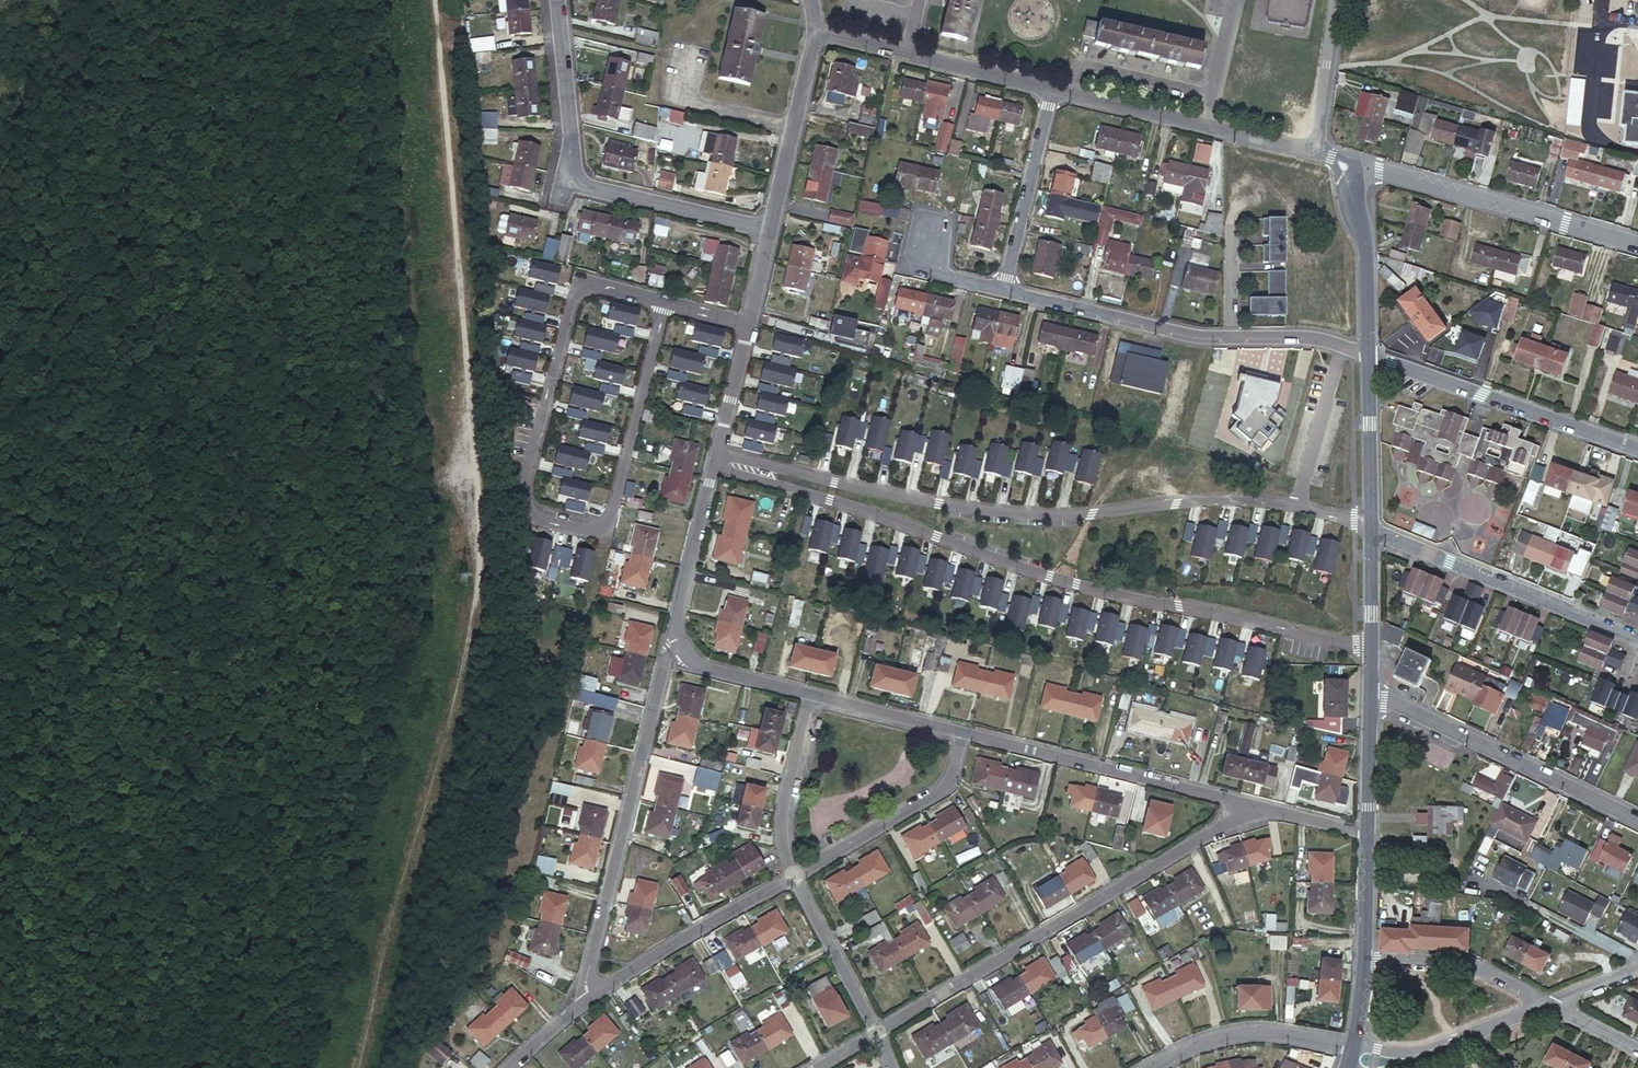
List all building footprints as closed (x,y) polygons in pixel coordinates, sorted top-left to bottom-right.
[(507,13),(529,11),(527,0),(506,0),(507,13)] [(592,20),(614,26),(620,0),(597,0),(592,20)] [(940,35),(965,42),(975,0),(949,0),(940,35)] [(764,17),(733,10),(718,78),(748,85),(764,17)] [(529,11),(507,13),(509,35),(531,33),(529,11)] [(1095,39),(1099,25),(1087,22),(1083,36),(1095,39)] [(1147,57),(1152,36),(1099,24),(1099,25),(1095,39),(1094,44),(1109,48),(1109,50),(1134,56),(1134,54),(1147,57)] [(629,41),(645,45),(647,36),(631,32),(629,41)] [(491,34),(470,35),(472,50),(492,48),(491,34)] [(1203,48),(1152,36),(1147,57),(1157,59),(1157,61),(1182,68),(1183,66),(1198,69),(1203,48)] [(652,61),(653,53),(638,51),(636,58),(652,61)] [(489,52),(474,54),(475,63),(490,62),(489,52)] [(610,58),(603,87),(623,92),(630,63),(610,58)] [(512,61),(515,90),(536,88),(534,59),(512,61)] [(834,64),(828,92),(850,96),(856,69),(834,64)] [(900,97),(921,102),(925,86),(904,80),(900,97)] [(925,86),(921,102),(926,104),(923,117),(939,121),(942,107),(946,91),(925,86)] [(623,92),(603,87),(596,115),(616,120),(623,92)] [(536,88),(515,90),(518,118),(539,116),(536,88)] [(1413,121),(1420,96),(1402,91),(1395,117),(1413,121)] [(1365,92),(1358,116),(1364,117),(1382,122),(1388,101),(1376,98),(1377,95),(1365,92)] [(1628,95),(1624,128),(1630,129),(1628,145),(1637,146),(1637,96),(1628,95)] [(1426,135),(1454,144),(1459,126),(1442,121),(1444,116),(1429,112),(1432,100),(1427,98),(1420,96),(1413,121),(1410,130),(1410,131),(1426,135)] [(987,118),(996,121),(1000,103),(978,98),(975,115),(971,114),(968,128),(983,132),(987,118)] [(1000,103),(996,121),(1018,126),(1022,109),(1000,103)] [(659,118),(682,122),(684,110),(662,106),(659,118)] [(863,106),(859,121),(872,124),(876,109),(863,106)] [(486,109),(477,110),(478,125),(487,124),(486,109)] [(1465,109),(1462,118),(1476,121),(1478,113),(1465,109)] [(1376,144),(1382,122),(1364,117),(1357,141),(1365,143),(1365,140),(1376,144)] [(879,118),(875,135),(882,137),(887,120),(879,118)] [(951,127),(942,124),(936,151),(945,153),(951,127)] [(856,126),(854,135),(869,138),(872,129),(856,126)] [(1459,126),(1454,144),(1476,151),(1475,153),(1488,156),(1494,133),(1482,130),(1482,132),(1459,126)] [(1096,148),(1115,153),(1120,132),(1101,127),(1096,148)] [(1404,130),(1396,127),(1390,147),(1399,149),(1404,130)] [(655,143),(656,144),(656,134),(633,128),(631,138),(643,141),(655,143)] [(1410,131),(1405,150),(1420,155),(1426,135),(1410,131)] [(1115,153),(1114,160),(1131,164),(1133,157),(1136,158),(1141,137),(1120,132),(1115,153)] [(703,149),(715,151),(719,136),(706,133),(703,149)] [(715,151),(712,163),(730,167),(737,140),(719,136),(715,151)] [(950,140),(947,155),(956,157),(960,142),(950,140)] [(1562,156),(1575,159),(1576,152),(1584,155),(1586,145),(1566,140),(1562,156)] [(1192,160),(1209,162),(1211,143),(1195,141),(1192,160)] [(517,142),(512,164),(534,169),(539,147),(517,142)] [(611,143),(610,147),(628,151),(629,147),(611,143)] [(816,144),(812,164),(832,168),(837,148),(816,144)] [(628,151),(610,147),(605,167),(633,174),(637,153),(628,151)] [(966,174),(970,161),(957,158),(954,171),(966,174)] [(1569,176),(1598,185),(1602,167),(1575,159),(1569,176)] [(894,183),(915,188),(921,165),(900,160),(894,183)] [(1512,161),(1506,179),(1535,187),(1540,170),(1512,161)] [(1108,184),(1112,167),(1091,162),(1086,180),(1108,184)] [(1182,187),(1187,167),(1168,162),(1162,182),(1182,187)] [(730,167),(712,163),(709,174),(705,190),(723,195),(730,167)] [(534,169),(512,164),(507,186),(529,192),(534,169)] [(832,168),(812,164),(804,196),(825,200),(827,189),(832,168)] [(921,165),(915,188),(935,193),(941,170),(921,165)] [(1182,188),(1179,200),(1199,205),(1207,172),(1187,167),(1182,188)] [(1602,167),(1598,185),(1620,191),(1625,173),(1602,167)] [(659,180),(674,184),(676,176),(661,172),(659,180)] [(695,188),(705,190),(709,174),(699,172),(695,188)] [(1057,172),(1052,195),(1069,199),(1074,176),(1057,172)] [(1625,173),(1620,191),(1625,193),(1630,175),(1625,173)] [(1135,175),(1132,187),(1143,191),(1146,178),(1135,175)] [(1148,179),(1142,201),(1150,203),(1155,181),(1148,179)] [(674,184),(659,180),(657,189),(672,192),(674,184)] [(1162,182),(1160,189),(1180,194),(1182,187),(1162,182)] [(485,187),(483,194),(497,197),(499,190),(485,187)] [(984,190),(977,218),(998,224),(1000,215),(998,214),(1003,195),(984,190)] [(1094,192),(1092,202),(1099,204),(1101,194),(1094,192)] [(1069,199),(1052,195),(1046,216),(1063,221),(1069,199)] [(859,198),(857,210),(881,214),(883,202),(859,198)] [(1415,203),(1408,227),(1426,232),(1432,211),(1425,209),(1426,206),(1415,203)] [(1103,207),(1098,227),(1109,230),(1113,210),(1103,207)] [(1113,210),(1112,218),(1142,225),(1144,217),(1139,216),(1113,210)] [(590,235),(604,238),(610,218),(582,211),(577,232),(579,232),(590,235)] [(834,213),(832,222),(848,225),(850,218),(834,213)] [(1197,230),(1222,236),(1221,217),(1201,213),(1197,230)] [(509,215),(504,236),(532,243),(537,222),(509,215)] [(1446,215),(1440,234),(1456,239),(1461,220),(1446,215)] [(610,218),(604,238),(633,245),(638,224),(610,218)] [(998,224),(977,218),(970,246),(989,251),(994,232),(997,232),(998,224)] [(1287,218),(1265,218),(1265,236),(1269,236),(1287,236),(1287,218)] [(671,222),(656,219),(654,228),(669,231),(671,222)] [(826,223),(824,230),(840,234),(839,238),(847,240),(850,229),(826,223)] [(1096,226),(1083,223),(1081,233),(1093,236),(1096,226)] [(1426,232),(1408,227),(1401,249),(1412,252),(1413,249),(1420,252),(1426,232)] [(1187,230),(1183,244),(1191,246),(1195,232),(1187,230)] [(857,231),(852,251),(863,254),(863,257),(882,262),(887,242),(868,237),(869,234),(857,231)] [(590,235),(579,232),(577,239),(588,242),(590,235)] [(1081,233),(1079,240),(1091,243),(1093,236),(1081,233)] [(1287,236),(1269,236),(1269,245),(1287,245),(1287,236)] [(547,238),(542,254),(551,257),(555,241),(547,238)] [(560,242),(556,258),(565,261),(571,240),(561,238),(560,242)] [(1173,240),(1169,258),(1174,259),(1179,241),(1173,240)] [(551,257),(556,258),(560,242),(555,241),(551,257)] [(1040,241),(1033,273),(1053,278),(1061,246),(1040,241)] [(1130,275),(1134,258),(1128,256),(1131,247),(1109,242),(1105,260),(1110,261),(1108,269),(1130,275)] [(717,244),(712,266),(732,271),(738,250),(717,244)] [(1472,262),(1494,268),(1499,251),(1477,244),(1472,262)] [(1081,245),(1079,253),(1089,256),(1091,247),(1081,245)] [(1269,245),(1265,245),(1265,263),(1287,262),(1287,245),(1269,245)] [(793,246),(787,267),(808,272),(813,250),(793,246)] [(1392,249),(1390,256),(1406,261),(1407,253),(1392,249)] [(1559,249),(1554,266),(1583,274),(1587,257),(1559,249)] [(1136,251),(1130,275),(1152,280),(1157,256),(1136,251)] [(1499,251),(1494,268),(1520,276),(1520,274),(1526,276),(1532,257),(1521,254),(1520,257),(1499,251)] [(1412,255),(1410,264),(1419,266),(1422,258),(1412,255)] [(882,262),(863,257),(862,260),(849,257),(843,282),(856,285),(858,277),(877,282),(882,262)] [(557,285),(561,268),(532,260),(528,277),(557,285)] [(1414,267),(1401,262),(1399,270),(1412,274),(1414,267)] [(1385,265),(1378,273),(1401,294),(1408,287),(1385,265)] [(732,271),(712,266),(704,299),(724,304),(732,271)] [(1187,266),(1181,286),(1214,294),(1219,274),(1187,266)] [(646,267),(637,267),(636,281),(645,281),(646,267)] [(808,272),(787,267),(783,287),(803,292),(808,272)] [(1287,272),(1270,272),(1270,299),(1270,317),(1287,316),(1287,272)] [(664,276),(652,273),(649,284),(661,287),(664,276)] [(885,305),(890,285),(881,282),(875,302),(885,305)] [(537,283),(535,292),(550,295),(552,296),(554,288),(537,283)] [(1608,301),(1630,308),(1635,289),(1614,283),(1608,301)] [(518,288),(514,306),(545,314),(550,295),(535,292),(518,288)] [(921,316),(926,295),(899,288),(894,307),(913,311),(913,314),(921,316)] [(1417,289),(1400,301),(1429,341),(1446,329),(1417,289)] [(1630,308),(1631,308),(1626,323),(1636,325),(1637,317),(1637,290),(1635,289),(1630,308)] [(1576,292),(1569,314),(1579,317),(1586,296),(1576,292)] [(920,323),(919,327),(929,329),(932,316),(951,321),(955,302),(926,295),(921,316),(920,323)] [(1517,299),(1508,297),(1505,310),(1513,312),(1517,299)] [(1270,317),(1270,299),(1251,299),(1251,317),(1270,317)] [(606,320),(635,327),(639,310),(610,303),(606,320)] [(1595,324),(1598,313),(1599,308),(1586,304),(1585,309),(1582,320),(1593,323),(1595,324)] [(980,342),(992,345),(999,313),(979,308),(972,338),(980,341),(980,342)] [(852,335),(856,316),(833,311),(829,330),(852,335)] [(527,313),(525,321),(542,325),(544,317),(527,313)] [(999,313),(992,345),(1011,350),(1019,318),(999,313)] [(810,317),(808,325),(824,328),(826,320),(810,317)] [(517,319),(513,336),(542,343),(546,326),(542,325),(525,321),(517,319)] [(691,340),(719,348),(723,330),(695,323),(691,340)] [(1598,348),(1604,327),(1595,324),(1593,323),(1586,344),(1598,348)] [(1067,351),(1072,331),(1043,324),(1039,342),(1059,347),(1058,349),(1067,351)] [(1627,325),(1625,332),(1632,334),(1634,327),(1627,325)] [(618,335),(631,339),(633,330),(615,326),(613,334),(618,335)] [(587,328),(582,345),(614,353),(618,335),(587,328)] [(1621,335),(1606,330),(1598,353),(1606,356),(1607,353),(1615,356),(1621,335)] [(1099,337),(1072,331),(1067,351),(1076,354),(1076,351),(1094,356),(1099,337)] [(1453,331),(1440,340),(1446,349),(1460,340),(1453,331)] [(804,341),(776,334),(771,351),(800,358),(804,341)] [(1518,354),(1515,359),(1562,376),(1570,355),(1557,351),(1559,343),(1549,340),(1547,347),(1538,344),(1541,337),(1532,334),(1530,341),(1523,338),(1520,346),(1515,344),(1512,352),(1518,354)] [(965,343),(955,340),(948,368),(958,370),(965,343)] [(522,342),(520,351),(538,355),(540,347),(522,342)] [(1139,358),(1141,348),(1119,343),(1110,384),(1159,395),(1166,365),(1158,363),(1139,358)] [(715,359),(717,351),(700,347),(698,355),(704,357),(715,359)] [(520,351),(509,348),(505,365),(534,372),(538,355),(520,351)] [(1160,352),(1141,348),(1139,358),(1158,363),(1160,352)] [(597,362),(599,354),(581,349),(579,358),(584,359),(597,362)] [(698,355),(672,349),(668,367),(699,375),(704,357),(698,355)] [(789,359),(772,355),(770,363),(787,367),(789,359)] [(620,385),(625,369),(597,362),(584,359),(582,370),(593,372),(592,378),(620,385)] [(770,363),(764,361),(760,379),(791,388),(795,370),(787,367),(770,363)] [(1002,388),(1018,393),(1024,372),(1008,367),(1002,388)] [(1035,372),(1024,369),(1024,372),(1018,393),(1023,394),(1028,396),(1035,372)] [(682,383),(684,375),(667,370),(665,379),(679,382),(682,383)] [(514,371),(512,381),(529,385),(532,376),(514,371)] [(1637,402),(1637,390),(1634,389),(1637,378),(1629,375),(1618,371),(1610,392),(1637,402)] [(1279,386),(1239,376),(1238,380),(1244,383),(1235,411),(1232,417),(1240,422),(1236,430),(1259,449),(1266,442),(1271,445),(1280,433),(1275,430),(1283,420),(1271,410),(1275,401),(1279,386)] [(682,383),(679,382),(675,399),(703,406),(708,389),(682,383)] [(759,383),(757,392),(760,392),(774,396),(776,388),(759,383)] [(618,389),(601,385),(599,393),(604,394),(616,397),(618,389)] [(573,387),(568,405),(600,412),(604,394),(599,393),(573,387)] [(760,392),(755,409),(784,417),(788,400),(774,396),(760,392)] [(1412,409),(1395,403),(1394,408),(1397,409),(1392,423),(1397,425),(1390,445),(1409,451),(1406,460),(1417,463),(1415,469),(1450,482),(1460,454),(1471,459),(1466,473),(1501,486),(1506,473),(1522,478),(1530,456),(1537,459),(1541,447),(1520,439),(1524,430),(1506,424),(1502,434),(1484,427),(1480,438),(1465,432),(1470,418),(1443,409),(1441,414),(1422,407),(1423,404),(1415,401),(1412,409)] [(702,409),(684,404),(682,413),(700,417),(702,409)] [(567,408),(565,416),(582,420),(583,421),(585,412),(567,408)] [(756,413),(754,421),(771,426),(773,418),(756,413)] [(867,423),(842,417),(835,446),(852,450),(854,439),(863,441),(867,423)] [(891,421),(873,417),(865,448),(883,453),(880,465),(888,467),(892,449),(884,447),(891,421)] [(582,420),(578,437),(607,444),(611,427),(583,421),(582,420)] [(754,421),(748,420),(744,437),(772,444),(776,427),(771,426),(754,421)] [(949,435),(931,430),(923,462),(941,467),(939,479),(947,481),(952,463),(943,461),(949,435)] [(926,437),(901,431),(894,460),(911,464),(913,453),(922,455),(926,437)] [(834,435),(825,433),(820,451),(829,453),(834,435)] [(673,462),(671,471),(690,475),(697,445),(675,440),(669,461),(673,462)] [(761,445),(744,441),(742,449),(759,453),(761,445)] [(1039,447),(1021,442),(1014,472),(1040,478),(1044,460),(1036,458),(1039,447)] [(1070,446),(1052,442),(1045,471),(1062,475),(1063,471),(1073,474),(1077,456),(1068,454),(1070,446)] [(587,443),(585,452),(590,453),(603,456),(605,448),(587,443)] [(990,444),(984,473),(1009,479),(1013,461),(1005,459),(1008,448),(990,444)] [(585,452),(558,445),(554,463),(585,471),(590,453),(585,452)] [(960,445),(953,474),(978,480),(982,462),(974,460),(977,449),(960,445)] [(637,450),(634,458),(653,464),(656,455),(637,450)] [(1101,454),(1082,450),(1074,482),(1092,487),(1101,454)] [(808,464),(809,457),(799,455),(798,461),(808,464)] [(1589,514),(1593,501),(1600,481),(1553,465),(1546,485),(1547,485),(1562,490),(1575,494),(1570,507),(1589,514)] [(1544,469),(1536,466),(1531,479),(1540,482),(1544,469)] [(553,467),(551,475),(563,478),(568,479),(570,471),(553,467)] [(690,475),(671,471),(669,478),(665,477),(660,497),(683,503),(690,475)] [(568,479),(563,478),(558,495),(587,502),(591,485),(568,479)] [(1529,482),(1522,500),(1532,504),(1541,483),(1540,482),(1531,479),(1529,482)] [(629,480),(625,495),(631,496),(635,482),(629,480)] [(1547,485),(1545,492),(1560,496),(1562,490),(1547,485)] [(1624,511),(1637,516),(1637,494),(1632,491),(1624,511)] [(724,528),(745,534),(753,503),(728,497),(722,520),(726,521),(724,528)] [(568,501),(565,509),(583,514),(585,506),(568,501)] [(787,504),(784,518),(792,520),(796,506),(787,504)] [(1608,506),(1602,527),(1611,531),(1617,509),(1608,506)] [(655,513),(640,509),(638,517),(653,521),(655,513)] [(1622,519),(1637,525),(1637,522),(1637,516),(1624,511),(1622,519)] [(812,518),(804,516),(800,534),(808,536),(812,518)] [(841,526),(816,520),(808,549),(825,553),(828,542),(837,544),(841,526)] [(1415,520),(1411,530),(1431,538),(1435,528),(1415,520)] [(1217,529),(1199,525),(1191,556),(1209,561),(1215,538),(1224,541),(1229,523),(1219,521),(1217,529)] [(1195,524),(1186,522),(1182,541),(1190,542),(1195,524)] [(1249,529),(1231,525),(1224,554),(1242,558),(1246,542),(1254,544),(1258,526),(1250,524),(1249,529)] [(635,546),(632,555),(651,559),(658,530),(637,525),(631,545),(635,546)] [(1280,531),(1262,526),(1254,558),(1272,563),(1277,543),(1286,545),(1290,527),(1281,525),(1280,531)] [(737,564),(745,534),(724,528),(722,536),(718,535),(713,557),(737,564)] [(861,533),(844,529),(837,557),(863,564),(867,546),(859,544),(861,533)] [(1439,529),(1435,539),(1446,543),(1450,533),(1439,529)] [(1310,534),(1293,530),(1286,559),(1303,563),(1305,554),(1313,556),(1318,539),(1310,537),(1310,534)] [(1516,552),(1546,565),(1554,545),(1524,533),(1516,552)] [(552,542),(535,538),(528,567),(545,571),(552,542)] [(1339,543),(1321,538),(1313,570),(1331,575),(1339,543)] [(1586,543),(1578,563),(1585,566),(1594,546),(1586,543)] [(1554,545),(1546,565),(1566,573),(1574,553),(1554,545)] [(564,548),(555,546),(551,563),(559,565),(564,548)] [(889,550),(871,546),(863,577),(881,581),(885,564),(894,566),(898,548),(890,546),(889,550)] [(920,551),(902,547),(895,575),(912,580),(914,572),(923,574),(927,557),(919,555),(920,551)] [(572,550),(564,548),(559,565),(568,567),(572,550)] [(594,552),(577,548),(570,577),(587,581),(594,552)] [(1631,550),(1629,555),(1628,555),(1623,564),(1625,565),(1622,573),(1634,577),(1637,579),(1637,553),(1631,550)] [(651,559),(632,555),(630,563),(627,562),(622,583),(644,588),(651,559)] [(947,563),(930,559),(923,587),(940,592),(942,582),(951,584),(955,567),(947,565),(947,563)] [(757,566),(753,582),(770,587),(774,571),(757,566)] [(975,573),(958,569),(951,598),(968,602),(970,595),(978,597),(982,579),(974,577),(975,573)] [(1414,595),(1419,597),(1428,574),(1419,570),(1418,572),(1414,570),(1412,574),(1405,572),(1399,587),(1405,590),(1404,593),(1413,596),(1414,595)] [(1428,574),(1419,597),(1425,599),(1424,601),(1432,604),(1433,601),(1440,605),(1445,592),(1447,588),(1440,585),(1441,582),(1435,579),(1435,577),(1428,574)] [(1004,582),(987,577),(979,606),(1004,612),(1009,595),(1001,593),(1004,582)] [(1609,592),(1637,604),(1637,597),(1634,596),(1635,594),(1633,593),(1635,587),(1631,586),(1613,578),(1609,588),(1610,588),(1609,592)] [(737,583),(735,592),(751,596),(753,588),(737,583)] [(1455,622),(1460,623),(1474,588),(1467,585),(1462,598),(1460,603),(1452,600),(1444,620),(1455,624),(1455,622)] [(1474,588),(1460,623),(1465,626),(1464,628),(1474,631),(1482,612),(1474,609),(1476,604),(1481,591),(1474,588)] [(1579,592),(1577,597),(1584,600),(1586,594),(1579,592)] [(1609,592),(1606,599),(1605,598),(1600,608),(1623,616),(1626,611),(1627,612),(1628,610),(1637,614),(1637,604),(1609,592)] [(1031,600),(1013,595),(1005,627),(1023,632),(1027,613),(1036,615),(1040,598),(1032,596),(1031,600)] [(1062,600),(1044,596),(1037,625),(1055,629),(1056,622),(1065,624),(1069,606),(1061,604),(1062,600)] [(721,610),(719,621),(740,626),(747,602),(729,597),(725,611),(721,610)] [(790,603),(786,621),(796,623),(800,606),(790,603)] [(1482,612),(1484,607),(1480,605),(1476,604),(1474,609),(1482,612)] [(766,606),(763,623),(769,624),(772,608),(766,606)] [(1098,614),(1072,608),(1065,637),(1082,641),(1085,630),(1093,632),(1098,614)] [(1510,633),(1516,635),(1525,613),(1515,609),(1514,610),(1509,608),(1508,612),(1501,628),(1500,630),(1509,635),(1510,633)] [(1495,625),(1501,628),(1508,612),(1502,609),(1495,625)] [(1119,617),(1102,613),(1094,642),(1111,646),(1113,640),(1121,642),(1126,624),(1117,622),(1119,617)] [(1525,613),(1516,635),(1520,637),(1519,638),(1529,642),(1530,640),(1537,624),(1538,620),(1533,618),(1534,616),(1525,613)] [(740,626),(719,621),(715,633),(719,634),(715,647),(734,652),(740,626)] [(628,645),(626,652),(645,656),(653,628),(629,622),(624,644),(628,645)] [(1147,629),(1129,624),(1121,656),(1139,661),(1144,642),(1152,644),(1157,627),(1148,625),(1147,629)] [(1537,643),(1543,628),(1544,627),(1537,624),(1530,640),(1537,643)] [(1187,631),(1161,625),(1154,654),(1171,658),(1174,647),(1182,649),(1187,631)] [(1392,625),(1386,641),(1401,648),(1408,632),(1405,631),(1392,625)] [(1587,640),(1585,645),(1623,661),(1626,654),(1611,648),(1612,646),(1611,645),(1613,640),(1589,630),(1585,640),(1587,640)] [(864,633),(860,651),(869,652),(873,636),(864,633)] [(1216,640),(1189,633),(1182,662),(1200,666),(1202,656),(1212,658),(1216,640)] [(766,637),(758,635),(755,652),(763,654),(766,637)] [(1253,635),(1253,643),(1264,643),(1264,635),(1253,635)] [(1246,645),(1220,638),(1213,667),(1230,671),(1233,660),(1241,663),(1246,645)] [(809,671),(815,650),(795,645),(790,666),(809,671)] [(1623,661),(1585,645),(1583,650),(1581,649),(1577,659),(1596,667),(1602,669),(1603,665),(1605,665),(1606,662),(1620,668),(1623,661)] [(1266,651),(1249,647),(1242,676),(1259,680),(1266,651)] [(1401,676),(1422,685),(1434,658),(1411,647),(1399,671),(1401,676)] [(835,655),(815,650),(809,671),(830,676),(835,655)] [(645,656),(626,652),(624,659),(620,658),(615,657),(611,673),(616,674),(615,679),(638,684),(645,656)] [(927,652),(923,668),(933,671),(937,654),(927,652)] [(948,657),(940,655),(936,672),(944,674),(948,657)] [(980,691),(985,671),(976,669),(977,666),(959,661),(952,684),(980,691)] [(1486,676),(1458,664),(1446,688),(1475,700),(1486,676)] [(868,686),(891,692),(896,671),(873,665),(868,686)] [(992,673),(985,671),(980,691),(1008,698),(1013,675),(993,670),(992,673)] [(896,671),(891,692),(910,697),(916,676),(896,671)] [(587,675),(584,686),(598,689),(601,679),(587,675)] [(1508,714),(1512,707),(1516,698),(1503,692),(1506,685),(1486,676),(1475,700),(1474,704),(1506,718),(1508,714)] [(1607,706),(1615,709),(1622,692),(1613,689),(1614,684),(1607,681),(1608,679),(1601,676),(1600,679),(1592,699),(1597,702),(1597,703),(1607,707),(1607,706)] [(1515,695),(1519,682),(1509,679),(1505,693),(1515,695)] [(1327,681),(1326,717),(1341,718),(1345,718),(1346,682),(1327,681)] [(1068,714),(1073,694),(1065,692),(1065,688),(1047,684),(1041,706),(1068,714)] [(680,706),(678,714),(699,719),(706,691),(681,685),(676,706),(680,706)] [(1547,713),(1553,699),(1525,687),(1518,701),(1530,706),(1527,711),(1534,714),(1536,709),(1547,713)] [(1107,690),(1102,708),(1114,711),(1119,693),(1107,690)] [(1615,709),(1623,712),(1622,713),(1632,718),(1633,716),(1637,717),(1637,714),(1637,691),(1636,694),(1631,691),(1629,695),(1622,692),(1615,709)] [(1081,696),(1073,694),(1068,714),(1096,721),(1101,698),(1082,693),(1081,696)] [(1123,694),(1118,712),(1128,714),(1132,696),(1123,694)] [(593,695),(591,704),(607,708),(609,700),(593,695)] [(1563,700),(1555,696),(1553,699),(1547,713),(1544,719),(1541,727),(1548,731),(1551,723),(1561,728),(1567,715),(1558,711),(1563,700)] [(1589,728),(1583,741),(1601,750),(1607,737),(1618,742),(1618,741),(1621,736),(1625,729),(1617,726),(1615,725),(1614,724),(1609,734),(1591,726),(1595,715),(1575,705),(1574,705),(1568,718),(1589,728)] [(1156,736),(1162,716),(1154,714),(1155,711),(1133,706),(1128,729),(1156,736)] [(1523,711),(1512,707),(1508,714),(1519,719),(1523,711)] [(601,742),(605,743),(612,716),(589,710),(584,731),(587,732),(585,738),(601,742)] [(766,710),(761,730),(780,735),(785,715),(766,710)] [(1199,710),(1195,727),(1210,731),(1214,714),(1199,710)] [(699,719),(678,714),(675,723),(672,722),(667,743),(691,749),(699,719)] [(1218,715),(1214,732),(1222,734),(1227,718),(1218,715)] [(1540,729),(1541,727),(1544,719),(1536,715),(1532,726),(1540,729)] [(1609,722),(1595,715),(1591,726),(1609,734),(1614,724),(1610,723),(1609,722)] [(1172,719),(1162,716),(1156,736),(1186,743),(1192,721),(1173,716),(1172,719)] [(1241,739),(1251,742),(1257,720),(1247,717),(1241,739)] [(1341,718),(1326,717),(1326,721),(1326,731),(1341,735),(1341,718)] [(1326,731),(1326,721),(1315,721),(1315,729),(1321,730),(1326,731)] [(1568,723),(1564,730),(1570,733),(1573,725),(1568,723)] [(1315,729),(1305,726),(1303,733),(1319,736),(1321,730),(1315,729)] [(1522,746),(1530,750),(1540,729),(1532,726),(1522,746)] [(780,735),(761,730),(756,750),(775,755),(780,735)] [(597,774),(605,743),(601,742),(585,738),(583,749),(579,748),(574,768),(597,774)] [(1288,744),(1284,760),(1293,762),(1297,746),(1288,744)] [(1625,771),(1637,777),(1637,744),(1635,751),(1625,771)] [(1319,773),(1340,778),(1347,752),(1328,747),(1324,762),(1322,761),(1319,773)] [(1598,757),(1601,750),(1595,747),(1591,754),(1598,757)] [(728,750),(726,759),(741,762),(743,754),(728,750)] [(702,756),(700,764),(720,770),(722,761),(702,756)] [(1242,780),(1247,760),(1227,756),(1222,775),(1242,780)] [(972,783),(1001,791),(1007,769),(999,767),(1000,763),(978,758),(972,783)] [(1570,765),(1570,768),(1573,769),(1575,768),(1577,767),(1578,764),(1578,761),(1577,759),(1575,758),(1573,759),(1571,761),(1570,763),(1570,765)] [(1267,766),(1247,760),(1242,780),(1262,785),(1267,766)] [(721,772),(699,766),(694,784),(717,790),(721,772)] [(1299,783),(1303,769),(1297,767),(1292,782),(1299,783)] [(1007,769),(1001,791),(1033,799),(1039,773),(1016,768),(1015,771),(1007,769)] [(1496,802),(1500,804),(1513,779),(1508,776),(1510,773),(1505,770),(1503,774),(1502,773),(1496,784),(1479,775),(1474,784),(1499,797),(1496,802)] [(725,773),(723,779),(737,783),(738,776),(725,773)] [(1334,803),(1340,778),(1319,773),(1316,783),(1319,784),(1316,798),(1334,803)] [(578,775),(576,782),(590,785),(592,778),(578,775)] [(665,806),(677,810),(684,781),(660,775),(655,795),(658,796),(656,804),(665,806)] [(1464,782),(1460,789),(1471,794),(1475,787),(1464,782)] [(559,783),(555,798),(570,801),(574,787),(559,783)] [(746,785),(742,804),(761,809),(766,790),(746,785)] [(1071,806),(1091,811),(1097,788),(1086,785),(1085,789),(1071,785),(1068,795),(1074,796),(1071,806)] [(1097,788),(1091,811),(1112,817),(1118,818),(1121,808),(1123,799),(1108,795),(1109,791),(1097,788)] [(971,796),(965,799),(972,811),(977,808),(971,796)] [(976,823),(963,801),(958,803),(971,826),(976,823)] [(1149,801),(1142,832),(1163,837),(1170,807),(1149,801)] [(670,839),(677,810),(665,806),(656,804),(654,814),(651,813),(646,833),(670,839)] [(761,809),(742,804),(736,825),(756,830),(761,809)] [(1451,820),(1463,820),(1463,805),(1426,805),(1426,812),(1415,812),(1415,824),(1427,824),(1427,834),(1451,834),(1451,820)] [(1492,822),(1486,835),(1497,841),(1504,827),(1526,839),(1535,822),(1506,807),(1501,805),(1499,809),(1492,822)] [(583,828),(581,833),(601,838),(608,811),(584,806),(579,827),(583,828)] [(929,824),(939,842),(965,827),(954,807),(936,818),(937,820),(929,824)] [(914,856),(939,842),(929,824),(922,828),(921,826),(902,836),(914,856)] [(1110,849),(1119,851),(1125,828),(1115,825),(1110,849)] [(724,831),(709,836),(712,843),(727,838),(724,831)] [(601,838),(581,833),(578,845),(575,844),(570,864),(593,870),(601,838)] [(1412,835),(1412,853),(1426,852),(1426,835),(1412,835)] [(1602,841),(1594,857),(1592,859),(1598,863),(1600,860),(1612,867),(1622,872),(1623,873),(1632,856),(1619,849),(1623,841),(1613,837),(1610,844),(1602,841)] [(1254,839),(1242,843),(1248,866),(1269,859),(1266,849),(1272,847),(1268,838),(1255,842),(1254,839)] [(655,839),(652,851),(664,853),(666,841),(655,839)] [(1530,839),(1524,852),(1532,856),(1535,850),(1539,843),(1530,839)] [(1124,845),(1123,852),(1136,855),(1139,843),(1132,842),(1130,846),(1124,845)] [(1535,850),(1531,859),(1558,873),(1564,862),(1579,870),(1588,852),(1567,842),(1562,852),(1556,849),(1552,858),(1535,850)] [(1248,866),(1242,843),(1230,847),(1231,850),(1217,854),(1220,864),(1226,862),(1229,872),(1248,866)] [(711,844),(705,846),(708,853),(713,850),(713,849),(711,844)] [(1090,845),(1082,850),(1089,861),(1096,856),(1090,845)] [(722,877),(728,887),(746,877),(765,867),(756,851),(752,853),(751,851),(742,849),(740,851),(737,859),(728,863),(726,860),(716,866),(722,877)] [(853,870),(863,886),(889,871),(878,851),(859,861),(861,865),(853,870)] [(536,852),(532,868),(548,872),(553,856),(536,852)] [(1311,874),(1310,882),(1332,882),(1333,854),(1309,853),(1308,874),(1311,874)] [(1490,875),(1524,894),(1536,872),(1502,853),(1490,875)] [(1059,877),(1069,894),(1094,880),(1082,860),(1065,869),(1066,873),(1059,877)] [(708,899),(728,887),(722,877),(716,866),(705,872),(707,875),(693,882),(698,892),(703,889),(708,899)] [(1622,872),(1612,867),(1609,872),(1619,878),(1622,872)] [(1168,888),(1177,905),(1202,890),(1191,869),(1171,880),(1174,884),(1168,888)] [(836,901),(863,886),(853,870),(844,875),(842,872),(825,881),(836,901)] [(1005,871),(997,876),(1003,886),(1011,881),(1005,871)] [(921,874),(913,879),(921,892),(929,888),(921,874)] [(542,877),(540,884),(556,888),(558,881),(542,877)] [(1046,908),(1069,894),(1059,877),(1051,881),(1051,878),(1035,887),(1046,908)] [(629,892),(627,903),(651,909),(656,882),(637,878),(633,893),(629,892)] [(970,896),(980,913),(1004,899),(992,879),(975,888),(977,892),(970,896)] [(1332,882),(1310,882),(1310,893),(1307,893),(1306,913),(1331,915),(1332,882)] [(1154,919),(1177,905),(1168,888),(1161,891),(1159,888),(1141,898),(1154,919)] [(1570,890),(1559,911),(1586,925),(1597,904),(1570,890)] [(688,891),(680,896),(687,908),(695,903),(688,891)] [(1429,927),(1440,928),(1445,893),(1432,891),(1430,912),(1424,911),(1423,918),(1412,917),(1412,926),(1429,927)] [(543,912),(541,921),(560,926),(567,897),(544,892),(539,911),(543,912)] [(895,905),(897,910),(913,901),(910,896),(895,905)] [(955,927),(980,913),(970,896),(962,900),(960,898),(944,907),(955,927)] [(1136,898),(1127,904),(1133,916),(1142,911),(1136,898)] [(651,909),(627,903),(624,915),(628,916),(625,931),(645,935),(651,909)] [(692,919),(685,907),(678,911),(685,923),(692,919)] [(752,929),(761,946),(786,931),(775,910),(757,920),(760,924),(752,929)] [(1129,912),(1124,914),(1135,934),(1140,931),(1129,912)] [(1263,929),(1275,929),(1275,912),(1263,912),(1263,929)] [(1101,929),(1094,932),(1105,949),(1129,935),(1118,914),(1099,925),(1101,929)] [(1411,931),(1412,926),(1412,917),(1404,916),(1403,930),(1411,931)] [(932,919),(924,924),(932,937),(940,933),(932,919)] [(1277,920),(1276,929),(1286,929),(1287,921),(1277,920)] [(560,926),(541,921),(538,930),(535,930),(533,940),(530,949),(553,955),(560,926)] [(894,940),(905,957),(929,944),(917,923),(900,932),(902,935),(894,940)] [(875,925),(861,933),(866,940),(879,933),(875,925)] [(1411,931),(1411,948),(1438,950),(1440,928),(1429,927),(1412,926),(1411,931)] [(1467,952),(1468,951),(1469,929),(1440,928),(1438,950),(1467,952)] [(735,962),(761,946),(752,929),(742,934),(741,931),(723,941),(735,962)] [(1411,953),(1411,948),(1411,931),(1403,930),(1383,929),(1383,931),(1382,952),(1411,953)] [(962,932),(948,940),(956,953),(969,945),(962,932)] [(1105,949),(1094,932),(1088,936),(1086,932),(1068,943),(1080,964),(1105,949)] [(1306,944),(1307,934),(1290,933),(1289,943),(1306,944)] [(1504,954),(1523,963),(1532,946),(1513,936),(1504,954)] [(881,971),(905,957),(894,940),(886,945),(884,942),(868,951),(881,971)] [(1289,943),(1289,951),(1305,952),(1306,944),(1289,943)] [(1532,946),(1523,963),(1541,973),(1550,956),(1532,946)] [(1192,947),(1186,950),(1187,953),(1177,958),(1179,964),(1190,958),(1192,961),(1198,958),(1192,947)] [(1068,952),(1060,956),(1068,970),(1076,965),(1068,952)] [(515,955),(512,963),(529,968),(531,959),(515,955)] [(735,991),(743,986),(747,983),(737,966),(732,968),(724,955),(717,960),(735,991)] [(1055,956),(1048,959),(1060,979),(1066,976),(1055,956)] [(692,959),(667,974),(679,995),(704,980),(692,959)] [(709,959),(701,964),(709,977),(717,972),(709,959)] [(1026,973),(1019,978),(1030,995),(1055,980),(1043,959),(1024,969),(1026,973)] [(1322,959),(1320,979),(1339,982),(1341,962),(1322,959)] [(512,976),(500,964),(494,970),(505,982),(512,976)] [(1178,976),(1169,980),(1178,998),(1203,985),(1193,964),(1176,972),(1178,976)] [(679,995),(667,974),(641,989),(653,1010),(679,995)] [(790,976),(781,980),(783,984),(792,979),(790,976)] [(826,976),(805,987),(827,1028),(848,1018),(826,976)] [(1030,995),(1019,978),(1011,982),(1010,979),(991,989),(1003,1010),(1030,995)] [(1339,982),(1320,979),(1317,1000),(1336,1003),(1339,982)] [(1178,998),(1169,980),(1161,984),(1160,980),(1142,989),(1153,1010),(1178,998)] [(750,999),(743,986),(735,991),(742,1003),(750,999)] [(1238,987),(1239,1009),(1271,1008),(1271,986),(1238,987)] [(492,1011),(505,1026),(528,1006),(512,989),(496,1003),(499,1005),(492,1011)] [(1295,991),(1286,990),(1285,1005),(1294,1005),(1295,991)] [(988,991),(981,996),(990,1010),(996,1006),(988,991)] [(782,992),(775,996),(783,1010),(790,1006),(782,992)] [(976,996),(968,1000),(978,1016),(985,1012),(976,996)] [(637,997),(627,1004),(634,1015),(645,1008),(637,997)] [(1093,1017),(1106,1038),(1126,1027),(1121,1019),(1124,1017),(1124,1016),(1113,998),(1108,997),(1095,1005),(1094,1009),(1090,1011),(1093,1017)] [(1637,1024),(1637,1002),(1633,999),(1624,1016),(1637,1024)] [(941,1024),(952,1043),(979,1027),(966,1005),(946,1017),(948,1020),(941,1024)] [(484,1046),(505,1026),(492,1011),(486,1017),(484,1014),(468,1029),(484,1046)] [(757,1032),(767,1049),(792,1035),(780,1014),(762,1025),(764,1028),(757,1032)] [(582,1036),(595,1052),(618,1032),(603,1015),(587,1028),(590,1030),(582,1036)] [(1087,1049),(1106,1038),(1093,1017),(1083,1023),(1084,1027),(1072,1034),(1076,1042),(1081,1039),(1087,1049)] [(925,1059),(952,1043),(941,1024),(933,1028),(931,1026),(913,1036),(925,1059)] [(743,1064),(767,1049),(757,1032),(749,1036),(747,1034),(731,1043),(743,1064)] [(595,1052),(582,1036),(577,1041),(574,1038),(559,1051),(573,1067),(576,1067),(595,1052)] [(703,1038),(696,1042),(703,1054),(710,1050),(703,1038)] [(443,1062),(450,1047),(433,1039),(426,1054),(443,1062)] [(1027,1058),(1032,1067),(1052,1067),(1062,1062),(1052,1041),(1033,1050),(1035,1054),(1027,1058)] [(1555,1067),(1567,1067),(1573,1055),(1554,1045),(1545,1063),(1555,1067)] [(728,1050),(721,1054),(729,1067),(736,1063),(728,1050)] [(467,1061),(476,1067),(482,1067),(486,1063),(474,1053),(467,1061)] [(450,1062),(457,1067),(465,1067),(468,1064),(456,1055),(450,1062)] [(1567,1067),(1590,1067),(1592,1064),(1573,1055),(1567,1067)] [(1501,1062),(1512,1067),(1514,1067),(1517,1062),(1505,1056),(1501,1062)] [(1027,1058),(1025,1059),(1018,1062),(1017,1060),(1001,1067),(1032,1067),(1027,1058)] [(1228,1061),(1229,1067),(1256,1067),(1254,1060),(1241,1062),(1240,1058),(1228,1061)] [(704,1059),(688,1067),(709,1067),(704,1059)]
